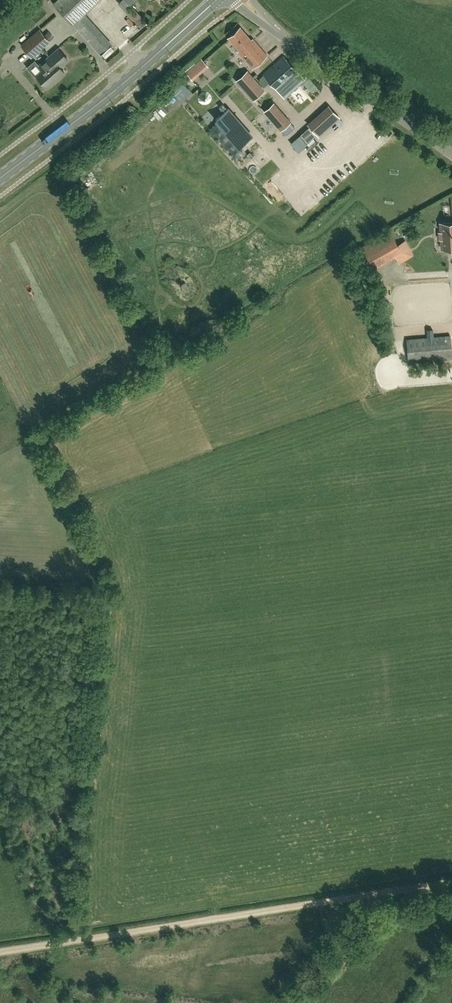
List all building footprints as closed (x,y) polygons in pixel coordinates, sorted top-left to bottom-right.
[(72,24),(100,54),(112,43),(84,13),(98,0),(51,0),(72,24)] [(9,6),(0,14),(0,15),(6,21),(15,12),(9,6)] [(251,40),(240,27),(228,38),(239,51),(237,52),(251,68),(266,55),(252,39),(251,40)] [(39,30),(21,46),(31,57),(49,41),(39,30)] [(58,49),(39,66),(42,70),(36,75),(47,87),(64,72),(59,67),(67,59),(58,49)] [(264,74),(277,88),(295,72),(282,58),(264,74)] [(199,73),(194,67),(187,73),(192,79),(199,73)] [(247,72),(242,76),(247,82),(242,86),(253,99),(263,90),(247,72)] [(156,106),(163,115),(179,102),(172,93),(156,106)] [(290,122),(274,103),(265,111),(280,130),(290,122)] [(155,118),(159,113),(154,108),(149,113),(155,118)] [(329,108),(310,125),(317,134),(319,135),(338,118),(329,108)] [(228,109),(216,119),(240,146),(252,136),(228,109)] [(308,142),(316,138),(311,128),(303,132),(308,142)] [(93,163),(100,171),(104,168),(97,159),(93,163)] [(442,249),(451,248),(451,223),(440,223),(442,249)] [(390,231),(358,249),(370,270),(401,252),(390,231)] [(432,330),(426,330),(427,338),(406,340),(408,363),(451,359),(449,336),(433,338),(432,330)]
